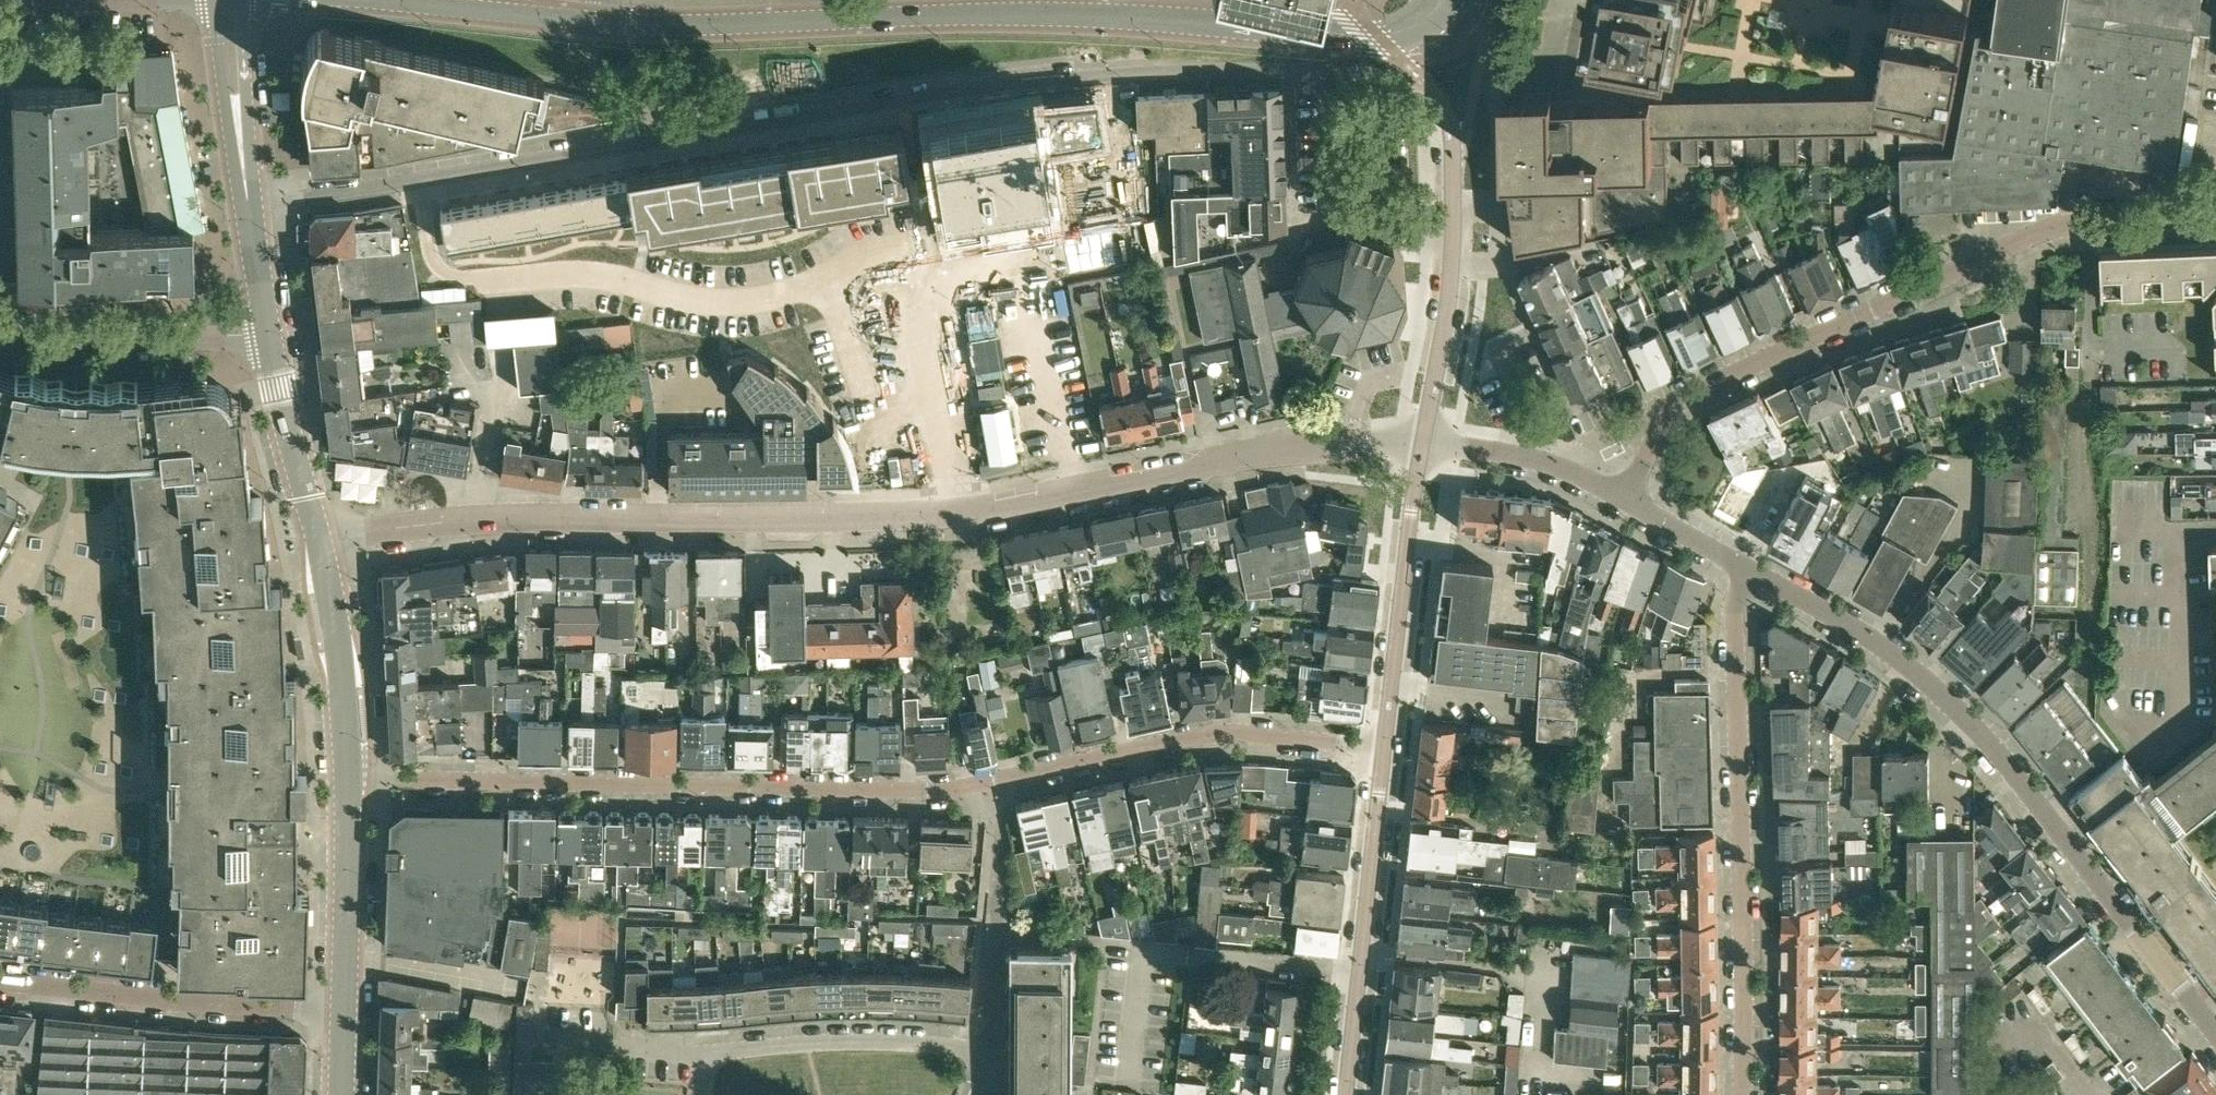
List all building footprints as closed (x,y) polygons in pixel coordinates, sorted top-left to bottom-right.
[(1895,13),(1893,13),(1892,16),(1894,17),(1889,16),(1887,27),(1882,58),(1886,59),(1884,59),(1884,63),(1885,63),(1881,85),(1880,85),(1879,88),(1953,102),(1971,0),(1897,0),(1895,13)] [(1901,209),(1958,206),(2058,201),(2064,154),(2174,169),(2186,81),(2194,31),(2208,33),(2213,0),(1994,0),(1992,10),(1987,9),(1987,6),(1982,5),(1954,155),(1900,156),(1900,163),(1900,168),(1900,169),(1901,205),(1901,209)] [(543,80),(381,42),(316,27),(312,34),(310,39),(308,43),(306,48),(304,53),(303,59),(302,64),(302,68),(301,73),(301,78),(302,87),(306,88),(305,98),(304,100),(310,134),(372,129),(374,164),(387,161),(614,115),(614,113),(616,105),(540,87),(542,82),(543,82),(543,80)] [(115,77),(106,77),(103,77),(102,87),(86,87),(14,90),(14,108),(18,235),(19,252),(20,271),(20,282),(20,284),(142,280),(156,280),(195,279),(194,230),(204,229),(198,195),(179,99),(178,91),(176,78),(173,51),(147,52),(134,52),(118,52),(117,53),(115,77)] [(1214,92),(1206,92),(1208,150),(1231,149),(1283,146),(1282,137),(1281,137),(1281,128),(1282,128),(1282,126),(1281,125),(1280,120),(1281,120),(1281,117),(1279,91),(1280,91),(1280,88),(1280,87),(1267,87),(1267,88),(1253,89),(1253,88),(1247,88),(1247,89),(1238,89),(1238,88),(1231,89),(1231,90),(1217,90),(1217,88),(1214,88),(1214,92)] [(1554,87),(1503,88),(1504,118),(1505,118),(1505,140),(1504,140),(1504,144),(1505,144),(1506,167),(1505,167),(1505,170),(1509,170),(1512,195),(1515,195),(1517,216),(1515,216),(1518,245),(1523,244),(1553,239),(1578,234),(1578,163),(1650,163),(1649,97),(1648,97),(1648,98),(1626,99),(1626,97),(1623,97),(1623,99),(1602,99),(1602,97),(1598,97),(1598,99),(1578,99),(1578,98),(1574,98),(1574,99),(1573,99),(1555,100),(1554,87)] [(1163,93),(1134,94),(1135,101),(1136,127),(1136,131),(1154,131),(1155,142),(1155,152),(1168,151),(1208,150),(1206,92),(1206,91),(1204,91),(1176,92),(1174,92),(1165,93),(1163,93)] [(1830,129),(1845,129),(1845,93),(1844,93),(1844,95),(1826,95),(1826,94),(1822,94),(1822,96),(1812,96),(1813,130),(1813,160),(1831,160),(1830,129)] [(1880,128),(1879,95),(1869,95),(1869,93),(1866,93),(1866,95),(1848,95),(1848,93),(1845,93),(1845,129),(1846,160),(1864,159),(1863,129),(1880,128)] [(1765,130),(1780,130),(1779,94),(1778,94),(1779,96),(1760,96),(1760,95),(1757,95),(1757,96),(1747,97),(1747,131),(1748,161),(1765,161),(1765,130)] [(1779,94),(1780,130),(1781,161),(1798,161),(1798,130),(1813,130),(1812,96),(1804,96),(1804,94),(1800,94),(1800,96),(1782,96),(1782,94),(1779,94)] [(1699,131),(1715,131),(1714,95),(1713,95),(1713,97),(1695,98),(1695,96),(1691,96),(1691,98),(1681,98),(1682,132),(1682,163),(1700,162),(1699,131)] [(1732,131),(1747,131),(1747,97),(1739,97),(1739,95),(1735,95),(1735,97),(1717,97),(1717,95),(1714,95),(1715,131),(1715,162),(1733,162),(1732,131)] [(1682,132),(1681,98),(1673,98),(1673,96),(1669,96),(1669,98),(1651,98),(1651,96),(1649,97),(1650,163),(1667,163),(1667,132),(1682,132)] [(944,117),(927,120),(932,146),(940,199),(946,233),(980,228),(1018,221),(1035,219),(1053,216),(1042,147),(1102,136),(1096,100),(997,110),(996,110),(944,117)] [(901,125),(626,170),(627,178),(633,213),(635,222),(645,220),(647,230),(649,229),(834,199),(835,207),(835,208),(889,199),(886,180),(910,176),(906,152),(901,125)] [(321,169),(333,168),(374,164),(372,129),(310,134),(312,160),(312,161),(313,161),(313,160),(314,160),(321,166),(321,167),(320,167),(320,168),(321,168),(321,169)] [(1208,150),(1168,151),(1170,192),(1284,187),(1284,184),(1283,171),(1284,171),(1283,163),(1282,150),(1283,150),(1283,146),(1273,147),(1231,149),(1208,150)] [(1811,201),(1830,200),(1829,170),(1811,171),(1811,201)] [(1747,171),(1733,171),(1721,171),(1721,184),(1709,184),(1709,220),(1729,220),(1729,185),(1733,185),(1747,180),(1747,171)] [(465,206),(440,210),(441,216),(446,245),(471,241),(481,239),(494,237),(517,233),(527,231),(528,231),(540,229),(563,225),(574,223),(587,221),(610,217),(620,215),(633,213),(627,178),(604,182),(581,186),(558,190),(534,194),(511,198),(488,202),(465,206)] [(1284,187),(1170,192),(1172,230),(1172,231),(1197,230),(1233,229),(1235,229),(1272,227),(1286,226),(1285,223),(1287,223),(1287,220),(1285,220),(1284,202),(1285,202),(1285,198),(1283,198),(1283,191),(1285,190),(1284,187)] [(1873,222),(1855,230),(1876,275),(1896,266),(1885,243),(1898,237),(1897,214),(1891,200),(1868,210),(1873,222)] [(1856,284),(1876,275),(1855,230),(1854,203),(1835,204),(1836,226),(1841,225),(1841,239),(1836,241),(1856,284)] [(315,215),(310,221),(311,254),(410,247),(402,204),(353,212),(317,215),(315,215)] [(1773,212),(1760,217),(1766,231),(1779,225),(1773,212)] [(633,213),(620,215),(622,224),(635,222),(633,213)] [(587,221),(574,223),(576,232),(589,230),(587,221)] [(1826,299),(1844,290),(1825,249),(1824,230),(1819,230),(1818,225),(1813,226),(1814,254),(1807,257),(1826,299)] [(540,229),(527,231),(529,240),(542,238),(540,229)] [(1172,230),(1167,230),(1168,259),(1236,246),(1235,229),(1233,229),(1197,230),(1172,231),(1172,230)] [(1293,289),(1268,293),(1262,294),(1271,337),(1309,330),(1345,346),(1349,337),(1388,329),(1399,306),(1404,294),(1384,263),(1393,247),(1386,244),(1385,246),(1377,243),(1377,241),(1375,240),(1374,242),(1366,238),(1366,236),(1364,235),(1363,237),(1354,233),(1355,231),(1349,229),(1343,246),(1307,255),(1305,261),(1304,262),(1302,266),(1293,289)] [(1643,234),(1651,251),(1671,245),(1664,230),(1643,234)] [(494,237),(481,239),(483,248),(495,246),(494,237)] [(1651,255),(1642,237),(1624,245),(1633,263),(1651,255)] [(1806,308),(1826,299),(1807,257),(1798,262),(1787,238),(1782,240),(1784,244),(1778,247),(1806,308)] [(1760,330),(1778,322),(1746,253),(1739,239),(1732,242),(1739,256),(1735,258),(1748,286),(1741,289),(1760,330)] [(2097,244),(2097,249),(2103,249),(2105,293),(2208,289),(2215,281),(2215,239),(2097,244)] [(1154,267),(1173,359),(1181,358),(1183,357),(1166,274),(1187,270),(1205,340),(1238,332),(1254,404),(1283,398),(1271,337),(1262,294),(1254,257),(1278,252),(1278,249),(1276,242),(1154,267)] [(311,254),(311,256),(314,256),(321,310),(318,311),(318,313),(314,313),(318,347),(358,343),(372,342),(387,341),(439,337),(436,302),(421,303),(415,273),(411,247),(410,247),(311,254)] [(1756,248),(1746,253),(1778,322),(1795,314),(1776,273),(1769,276),(1756,248)] [(1541,270),(1521,279),(1533,305),(1565,290),(1563,287),(1570,283),(1561,264),(1542,273),(1541,270)] [(1602,268),(1589,274),(1596,290),(1609,283),(1602,268)] [(1719,278),(1711,282),(1738,340),(1755,333),(1737,294),(1728,298),(1719,278)] [(1738,340),(1711,282),(1703,286),(1712,306),(1703,311),(1721,348),(1738,340)] [(1677,286),(1667,291),(1699,359),(1717,351),(1699,312),(1691,316),(1683,300),(1677,286)] [(1596,290),(1538,316),(1556,355),(1612,330),(1614,329),(1596,290)] [(1683,366),(1699,359),(1667,291),(1660,294),(1674,325),(1665,329),(1683,366)] [(1638,299),(1627,304),(1662,376),(1679,369),(1660,329),(1652,334),(1644,318),(1647,317),(1638,299)] [(2063,341),(2076,341),(2077,341),(2079,299),(2065,299),(2064,302),(2046,302),(2045,334),(2063,334),(2063,341)] [(1627,346),(1641,376),(1644,384),(1662,376),(1627,304),(1620,307),(1636,342),(1627,346)] [(554,310),(485,317),(488,341),(488,343),(514,340),(557,336),(556,329),(554,310)] [(1072,313),(1060,316),(1061,324),(1074,322),(1072,313)] [(476,342),(488,341),(485,317),(474,318),(476,342)] [(474,318),(463,319),(464,343),(476,342),(474,318)] [(1971,326),(1970,322),(1967,323),(1967,320),(1955,323),(1955,326),(1945,329),(1955,367),(1961,388),(1973,384),(1967,363),(1981,359),(1994,355),(1997,355),(1994,344),(2007,340),(2001,318),(1971,326)] [(450,320),(451,336),(452,344),(464,343),(463,319),(450,320)] [(630,319),(604,323),(607,346),(634,342),(630,319)] [(1074,322),(1061,324),(1063,333),(1076,330),(1074,322)] [(557,336),(559,352),(607,346),(604,323),(556,329),(557,336)] [(1932,333),(1920,336),(1937,394),(1949,391),(1943,370),(1955,367),(1945,329),(1944,330),(1943,326),(1931,330),(1932,333)] [(1076,330),(1063,333),(1065,341),(1078,339),(1076,330)] [(1635,380),(1612,330),(1556,355),(1575,395),(1591,388),(1596,398),(1635,380)] [(557,336),(514,340),(519,391),(538,389),(538,409),(566,409),(559,352),(557,336)] [(1941,408),(1937,394),(1920,336),(1910,339),(1909,336),(1897,340),(1898,343),(1895,344),(1906,380),(1919,376),(1930,415),(1942,411),(1941,408)] [(2025,366),(2025,381),(2024,388),(2038,388),(2038,382),(2039,338),(2013,337),(2012,366),(2025,366)] [(1078,339),(1065,341),(1067,350),(1080,347),(1078,339)] [(387,341),(372,342),(373,351),(388,350),(387,341)] [(318,347),(321,373),(361,369),(358,343),(318,347)] [(1875,351),(1866,354),(1893,428),(1904,424),(1890,385),(1902,381),(1889,346),(1887,347),(1886,344),(1874,348),(1875,351)] [(1229,363),(1238,361),(1235,346),(1226,347),(1229,363)] [(2078,403),(2079,389),(2080,347),(2067,346),(2066,372),(2067,372),(2067,388),(2066,403),(2078,403)] [(1080,347),(1067,350),(1069,359),(1082,356),(1080,347)] [(670,490),(805,490),(805,467),(817,467),(817,473),(853,473),(850,458),(846,444),(840,430),(833,416),(832,417),(832,418),(829,420),(829,419),(820,403),(813,395),(807,387),(806,388),(807,389),(804,391),(790,376),(775,364),(774,365),(775,366),(773,368),(772,367),(748,353),(728,357),(731,378),(756,413),(763,413),(763,433),(670,433),(670,490)] [(1893,428),(1866,354),(1858,357),(1857,354),(1845,359),(1846,361),(1844,362),(1861,411),(1873,407),(1883,436),(1894,432),(1893,428)] [(1082,356),(1069,359),(1071,367),(1084,364),(1082,356)] [(1141,361),(1148,396),(1149,395),(1155,427),(1168,424),(1169,428),(1179,426),(1178,422),(1182,421),(1180,411),(1191,408),(1181,358),(1173,359),(1169,360),(1175,389),(1160,392),(1154,362),(1151,362),(1150,359),(1141,361)] [(1084,364),(1071,367),(1073,376),(1085,373),(1084,364)] [(391,375),(390,365),(385,366),(376,367),(377,376),(391,375)] [(1823,371),(1815,374),(1848,445),(1856,464),(1860,462),(1858,458),(1864,455),(1840,403),(1850,398),(1835,365),(1832,367),(1829,366),(1823,368),(1823,371)] [(1111,381),(1126,378),(1123,366),(1109,369),(1111,381)] [(158,922),(158,925),(154,955),(154,956),(178,959),(177,972),(237,975),(237,972),(237,969),(247,969),(247,979),(306,981),(309,890),(308,890),(296,890),(296,888),(297,888),(296,677),(284,677),(284,675),(285,675),(284,647),(283,611),(283,609),(282,585),(282,584),(280,584),(280,585),(269,585),(269,583),(270,583),(270,582),(270,581),(269,557),(268,555),(268,554),(267,555),(266,539),(267,539),(267,538),(267,537),(266,520),(265,519),(264,495),(263,493),(262,493),(250,494),(249,492),(250,491),(247,466),(247,464),(245,448),(245,445),(244,436),(245,436),(241,399),(240,397),(239,397),(239,399),(230,400),(229,396),(228,393),(227,390),(225,388),(222,385),(219,383),(216,382),(213,381),(210,381),(207,381),(206,372),(194,373),(193,372),(191,372),(153,376),(153,377),(137,379),(137,378),(135,378),(132,378),(129,378),(126,377),(122,377),(118,377),(115,378),(111,380),(107,380),(104,380),(100,379),(96,378),(92,378),(90,377),(87,378),(79,379),(75,379),(71,379),(65,376),(61,376),(56,376),(52,376),(50,377),(47,376),(43,376),(40,375),(37,373),(33,372),(30,371),(26,371),(23,371),(21,371),(17,371),(16,370),(15,370),(15,371),(10,370),(0,367),(0,865),(54,871),(54,875),(148,886),(148,891),(161,893),(158,922)] [(364,396),(361,369),(321,373),(322,387),(322,388),(324,400),(364,396)] [(1085,373),(1073,376),(1074,384),(1087,381),(1085,373)] [(1838,450),(1848,445),(1815,374),(1807,378),(1803,377),(1798,379),(1797,382),(1795,384),(1810,417),(1821,412),(1838,450)] [(1111,381),(1112,386),(1113,392),(1128,389),(1126,378),(1111,381)] [(1788,384),(1766,395),(1778,419),(1800,409),(1788,384)] [(2116,384),(2102,384),(2103,407),(2117,407),(2116,384)] [(644,406),(644,405),(641,389),(628,392),(631,409),(644,406)] [(324,400),(324,401),(325,406),(328,428),(328,429),(329,441),(330,447),(336,448),(354,451),(355,451),(376,454),(376,456),(381,456),(382,455),(401,459),(405,434),(392,431),(391,420),(399,419),(398,405),(415,405),(418,390),(364,396),(324,400)] [(1759,393),(1736,404),(1754,441),(1763,437),(1777,465),(1802,453),(1797,440),(1795,437),(1784,441),(1779,430),(1759,393)] [(1148,396),(1123,401),(1129,432),(1155,427),(1149,395),(1148,396)] [(2209,397),(2207,397),(2207,407),(2215,407),(2215,397),(2209,397)] [(1123,401),(1100,406),(1106,437),(1129,432),(1123,401)] [(450,411),(415,405),(405,460),(434,465),(466,471),(467,462),(477,410),(476,406),(453,402),(450,411)] [(2066,415),(2066,403),(2043,402),(2043,414),(2066,415)] [(1711,415),(1730,452),(1733,458),(1730,460),(1735,470),(1746,464),(1738,448),(1754,441),(1736,404),(1711,415)] [(2207,407),(2207,409),(2194,409),(2194,420),(2208,420),(2208,418),(2215,418),(2215,407),(2207,407)] [(551,453),(535,451),(530,481),(559,486),(565,448),(569,448),(570,445),(568,412),(557,411),(555,428),(553,428),(551,445),(552,446),(551,453)] [(581,413),(568,412),(570,445),(569,448),(565,480),(585,480),(584,488),(613,489),(615,433),(615,428),(614,414),(608,414),(601,421),(600,432),(589,431),(589,421),(581,413)] [(1040,417),(1015,422),(1023,464),(1049,458),(1040,417)] [(1015,422),(989,428),(997,469),(1023,464),(1015,422)] [(2065,439),(2065,427),(2042,426),(2042,438),(2065,439)] [(989,428),(965,433),(970,475),(997,469),(989,428)] [(508,431),(507,438),(520,440),(521,433),(508,431)] [(629,434),(615,433),(613,489),(641,490),(642,461),(628,460),(629,434)] [(1797,440),(1802,453),(1804,456),(1820,449),(1812,433),(1797,440)] [(914,434),(888,434),(889,477),(915,477),(914,434)] [(2107,452),(2129,452),(2128,434),(2106,434),(2107,452)] [(2177,451),(2196,451),(2196,436),(2177,436),(2177,451)] [(2196,436),(2196,451),(2213,451),(2215,451),(2215,436),(2196,436)] [(501,477),(530,481),(535,451),(520,448),(521,440),(520,440),(507,438),(501,477)] [(2041,450),(2064,451),(2065,439),(2042,438),(2041,450)] [(1898,448),(1881,454),(1886,465),(1902,460),(1898,448)] [(2064,463),(2064,451),(2041,450),(2041,458),(2041,462),(2064,463)] [(2040,474),(2041,462),(2041,458),(1993,455),(1987,523),(2038,528),(2038,522),(2039,510),(2039,498),(2040,486),(2040,474)] [(2063,475),(2064,463),(2041,462),(2040,474),(2063,475)] [(1840,476),(1849,487),(1862,481),(1857,468),(1840,476)] [(2063,475),(2040,474),(2040,486),(2063,487),(2063,475)] [(1827,498),(1829,493),(1825,490),(1826,488),(1807,477),(1769,544),(1788,555),(1821,495),(1827,498)] [(1235,550),(1243,589),(1268,585),(1300,579),(1297,566),(1309,563),(1303,528),(1302,528),(1297,507),(1309,505),(1309,503),(1310,503),(1311,502),(1311,501),(1311,500),(1311,499),(1308,486),(1308,484),(1306,482),(1303,481),(1301,481),(1289,483),(1288,479),(1242,489),(1245,508),(1239,509),(1247,547),(1238,549),(1235,550)] [(2215,495),(2215,482),(2185,482),(2185,495),(2207,495),(2215,495)] [(1549,498),(1460,490),(1457,527),(1472,529),(1472,538),(1500,541),(1500,546),(1539,550),(1541,536),(1547,537),(1550,501),(1549,498)] [(1854,592),(1885,609),(1918,551),(1931,558),(1961,504),(1943,494),(1906,491),(1863,569),(1866,571),(1854,592)] [(1834,496),(1829,493),(1827,498),(1821,495),(1788,555),(1806,565),(1828,526),(1820,521),(1834,496)] [(1219,494),(1194,499),(1201,531),(1215,528),(1216,534),(1227,532),(1219,494)] [(2207,495),(2207,508),(2215,508),(2215,495),(2207,495)] [(1321,503),(1309,505),(1297,507),(1302,528),(1303,528),(1317,525),(1316,527),(1351,535),(1349,542),(1363,546),(1365,531),(1353,529),(1356,516),(1354,516),(1356,505),(1322,497),(1321,503)] [(1188,534),(1201,531),(1194,499),(1171,503),(1178,541),(1189,539),(1188,534)] [(1550,501),(1547,537),(1547,541),(1557,544),(1550,563),(1546,573),(1545,588),(1552,591),(1556,581),(1563,583),(1566,572),(1567,572),(1571,558),(1569,557),(1571,554),(1580,558),(1593,521),(1551,500),(1550,501)] [(2183,516),(2182,502),(2172,502),(2172,516),(2183,516)] [(1163,505),(1135,511),(1142,544),(1169,538),(1163,505)] [(2061,523),(2062,511),(2039,510),(2038,522),(2061,523)] [(1082,535),(1092,578),(1093,578),(1090,563),(1117,557),(1115,545),(1136,541),(1130,511),(1088,520),(1091,533),(1082,535)] [(1823,571),(1833,577),(1843,558),(1840,556),(1850,540),(1862,519),(1851,513),(1839,535),(1830,530),(1810,564),(1812,565),(1812,568),(1820,572),(1823,571)] [(1874,526),(1862,519),(1850,540),(1840,556),(1843,558),(1833,577),(1840,580),(1839,583),(1847,587),(1849,586),(1851,587),(1871,552),(1862,547),(1874,526)] [(1556,646),(1558,646),(1581,653),(1584,648),(1586,632),(1587,624),(1588,616),(1590,610),(1617,533),(1593,521),(1580,558),(1578,566),(1568,603),(1562,625),(1560,631),(1556,646)] [(1061,557),(1075,554),(1080,581),(1092,578),(1082,535),(1080,522),(1055,527),(1061,557)] [(2038,534),(2038,528),(1987,523),(1984,561),(1999,563),(2005,573),(1994,587),(1995,588),(1943,651),(1978,682),(2035,620),(2035,617),(2036,602),(2037,566),(2038,534)] [(1061,584),(1056,558),(1050,528),(1025,533),(1032,576),(1048,573),(1050,586),(1061,584)] [(1000,539),(1006,569),(1010,587),(1005,588),(1009,607),(1030,602),(1025,578),(1032,576),(1025,533),(1000,539)] [(2038,534),(2037,566),(2075,568),(2076,536),(2061,535),(2038,534)] [(1588,616),(1587,624),(1600,629),(1613,594),(1621,597),(1640,546),(1622,537),(1594,612),(1590,610),(1588,616)] [(1242,602),(1243,589),(1235,550),(1238,549),(1235,539),(1224,541),(1236,592),(1229,593),(1231,604),(1242,602)] [(1360,566),(1363,546),(1349,542),(1346,565),(1360,566)] [(1631,600),(1621,626),(1620,631),(1629,634),(1657,555),(1640,546),(1621,597),(1631,600)] [(1177,551),(1180,566),(1184,565),(1186,574),(1195,572),(1190,549),(1177,551)] [(525,588),(516,588),(516,592),(515,626),(517,652),(529,651),(527,625),(526,625),(526,608),(533,608),(533,601),(542,601),(542,599),(555,599),(556,550),(526,550),(525,588)] [(633,552),(559,550),(559,604),(556,604),(555,631),(622,632),(622,655),(636,655),(633,552)] [(1180,566),(1177,551),(1168,553),(1171,568),(1180,566)] [(665,641),(666,552),(644,552),(643,598),(653,598),(652,641),(665,641)] [(688,552),(666,552),(665,641),(675,641),(676,599),(687,599),(688,552)] [(718,621),(718,617),(719,552),(698,552),(697,602),(706,602),(706,621),(718,621)] [(740,552),(719,552),(718,617),(729,617),(729,608),(739,608),(740,552)] [(475,582),(478,598),(516,592),(516,588),(516,556),(504,556),(504,554),(472,559),(475,582)] [(479,607),(478,598),(475,582),(465,583),(462,560),(461,560),(461,561),(409,570),(408,568),(382,569),(384,599),(380,599),(376,604),(383,610),(381,613),(383,616),(385,616),(385,628),(387,630),(388,634),(386,634),(386,635),(429,634),(483,631),(479,607)] [(1441,560),(1439,581),(1439,583),(1489,588),(1492,566),(1441,560)] [(1662,634),(1684,570),(1664,560),(1648,600),(1659,606),(1652,629),(1660,633),(1662,634)] [(1984,561),(1972,575),(1950,600),(1948,599),(1938,611),(1941,614),(1932,625),(1930,623),(1922,633),(1940,648),(1966,616),(1959,610),(1964,603),(1965,605),(1985,579),(1994,587),(2005,573),(1999,563),(1984,561)] [(1359,576),(1360,566),(1346,565),(1342,564),(1339,574),(1359,576)] [(1904,619),(1922,633),(1930,623),(1932,625),(1941,614),(1938,611),(1948,599),(1950,600),(1972,575),(1961,566),(1945,586),(1946,587),(1940,594),(1931,586),(1904,619)] [(2073,603),(2075,568),(2037,566),(2036,602),(2073,603)] [(1516,569),(1515,580),(1542,583),(1543,572),(1516,569)] [(1661,666),(1681,666),(1681,653),(1681,650),(1665,651),(1665,647),(1670,639),(1675,627),(1684,632),(1704,580),(1684,570),(1662,634),(1660,633),(1661,666)] [(853,672),(853,650),(900,649),(900,671),(913,670),(913,648),(912,581),(863,582),(863,592),(855,601),(805,603),(804,572),(769,573),(770,600),(755,600),(755,618),(747,619),(747,637),(755,637),(756,672),(756,675),(765,674),(765,671),(784,671),(783,651),(832,650),(832,673),(853,672)] [(1377,582),(1359,580),(1333,576),(1332,585),(1308,582),(1307,588),(1303,588),(1302,593),(1374,602),(1377,582)] [(1436,604),(1441,605),(1487,610),(1489,588),(1439,583),(1437,604),(1436,604)] [(1270,595),(1268,585),(1243,589),(1242,602),(1244,601),(1246,596),(1270,595)] [(1372,623),(1374,602),(1302,593),(1281,594),(1281,604),(1306,605),(1330,608),(1328,617),(1372,623)] [(1487,610),(1441,605),(1436,604),(1434,627),(1484,633),(1487,610)] [(1102,627),(1100,615),(1084,618),(1073,619),(1074,631),(1102,627)] [(1126,644),(1146,640),(1149,640),(1144,620),(1125,624),(1122,624),(1126,644)] [(1812,686),(1811,671),(1811,638),(1777,620),(1772,623),(1773,646),(1769,646),(1770,658),(1773,658),(1773,673),(1795,674),(1795,680),(1801,680),(1800,702),(1812,702),(1812,686)] [(1304,640),(1369,647),(1371,627),(1328,621),(1326,630),(1306,628),(1304,640)] [(1694,652),(1681,653),(1681,666),(1707,665),(1706,621),(1693,621),(1694,652)] [(2051,621),(2036,621),(2036,631),(2051,631),(2051,621)] [(1069,623),(1046,628),(1049,640),(1050,640),(1072,635),(1069,623)] [(1539,623),(1537,632),(1536,641),(1547,642),(1549,628),(1550,625),(1539,623)] [(1107,649),(1120,646),(1126,644),(1122,624),(1109,627),(1105,628),(1102,628),(1107,649)] [(1074,737),(1115,728),(1112,715),(1106,685),(1114,683),(1108,652),(1107,649),(1102,628),(1091,630),(1097,655),(1059,663),(1073,728),(1074,737)] [(1516,630),(1505,628),(1504,637),(1515,639),(1516,630)] [(1549,628),(1547,642),(1546,644),(1556,646),(1560,631),(1549,628)] [(1197,631),(1201,672),(1205,710),(1228,708),(1227,692),(1230,691),(1227,665),(1224,660),(1217,656),(1212,656),(1210,630),(1197,631)] [(1579,674),(1581,653),(1558,646),(1556,646),(1546,644),(1540,643),(1433,630),(1428,678),(1537,691),(1535,731),(1572,734),(1579,674)] [(1527,631),(1516,630),(1515,639),(1525,640),(1527,631)] [(1537,632),(1527,631),(1525,640),(1536,641),(1537,632)] [(1584,648),(1581,653),(1579,674),(1596,675),(1601,634),(1586,632),(1584,648)] [(429,634),(386,635),(388,673),(387,673),(388,684),(388,685),(390,685),(417,684),(416,672),(429,671),(429,634)] [(1366,668),(1369,647),(1304,640),(1283,638),(1282,648),(1324,653),(1322,663),(1366,668)] [(1841,655),(1811,638),(1811,671),(1812,686),(1821,691),(1828,679),(1841,655)] [(1042,710),(1047,732),(1049,743),(1071,738),(1069,729),(1050,640),(1049,640),(1029,645),(1034,669),(1045,667),(1045,669),(1050,692),(1029,697),(1032,712),(1042,710)] [(1149,721),(1171,716),(1168,706),(1164,687),(1162,677),(1160,668),(1150,670),(1149,665),(1152,665),(1146,640),(1126,644),(1128,659),(1135,657),(1149,721)] [(1997,702),(2050,650),(2042,642),(2024,661),(2017,655),(1983,689),(1997,702)] [(743,646),(721,647),(722,671),(744,669),(743,646)] [(595,650),(595,652),(595,667),(608,668),(609,649),(595,650)] [(2050,650),(1997,702),(2012,717),(2045,683),(2039,677),(2058,658),(2050,650)] [(583,667),(595,667),(595,652),(583,652),(583,667)] [(494,680),(494,683),(505,683),(505,681),(518,681),(519,668),(496,668),(496,654),(474,653),(475,681),(494,680)] [(666,672),(679,673),(688,673),(688,656),(667,655),(666,672)] [(1119,687),(1125,714),(1128,726),(1149,721),(1135,657),(1128,659),(1123,660),(1128,684),(1119,687)] [(1845,657),(1824,693),(1843,703),(1863,668),(1845,657)] [(986,688),(999,685),(994,659),(981,661),(986,688)] [(1205,710),(1201,672),(1188,674),(1187,668),(1185,668),(1184,659),(1173,660),(1174,676),(1178,675),(1181,713),(1205,711),(1205,710)] [(583,667),(582,686),(594,686),(595,667),(583,667)] [(1363,692),(1366,673),(1322,668),(1321,676),(1298,673),(1296,685),(1363,692)] [(1882,680),(1863,668),(1843,703),(1833,726),(1850,735),(1882,680)] [(880,685),(879,690),(885,690),(888,690),(889,671),(880,671),(880,685)] [(741,672),(740,691),(739,722),(728,722),(727,762),(749,762),(751,672),(741,672)] [(756,672),(751,672),(749,762),(772,763),(773,722),(761,722),(762,684),(765,684),(765,674),(756,675),(756,672)] [(973,757),(973,760),(986,757),(985,754),(996,751),(978,672),(967,674),(975,708),(960,711),(969,751),(970,757),(973,757)] [(681,715),(680,761),(702,761),(704,673),(688,673),(679,673),(679,685),(690,686),(690,690),(694,691),(694,715),(681,715)] [(715,673),(704,673),(702,761),(724,762),(725,716),(714,716),(715,673)] [(809,694),(810,679),(809,673),(778,673),(778,688),(781,688),(781,694),(803,694),(809,694)] [(624,760),(654,760),(654,705),(655,700),(655,679),(622,678),(621,721),(625,721),(625,735),(624,760)] [(665,679),(655,679),(655,700),(664,700),(664,704),(678,704),(679,685),(665,685),(665,679)] [(1654,708),(1654,723),(1665,723),(1665,706),(1690,705),(1690,679),(1675,679),(1675,690),(1655,691),(1654,696),(1650,696),(1650,708),(1654,708)] [(1654,723),(1655,739),(1685,739),(1684,720),(1709,720),(1708,694),(1708,679),(1690,679),(1690,705),(1665,706),(1665,723),(1654,723)] [(414,750),(414,745),(436,744),(437,750),(462,749),(460,721),(436,723),(436,711),(459,709),(493,708),(494,683),(494,680),(475,681),(458,682),(430,684),(417,684),(390,685),(392,725),(395,727),(395,737),(393,739),(393,751),(414,750)] [(1251,681),(1234,680),(1232,709),(1248,709),(1251,681)] [(524,694),(523,718),(541,718),(542,696),(542,684),(542,682),(518,681),(505,681),(505,683),(494,683),(493,708),(493,710),(507,710),(507,694),(524,694)] [(1265,682),(1251,681),(1248,709),(1263,709),(1265,682)] [(2094,767),(2120,749),(2067,682),(2016,722),(2063,785),(2090,762),(2094,767)] [(542,684),(542,696),(552,696),(553,684),(542,684)] [(855,765),(877,765),(877,755),(879,756),(879,744),(876,744),(876,734),(878,734),(879,699),(879,690),(880,685),(869,685),(868,723),(856,723),(855,765)] [(1360,716),(1363,692),(1296,685),(1295,696),(1311,698),(1312,693),(1319,694),(1318,702),(1323,702),(1321,716),(1356,720),(1360,716)] [(569,720),(569,748),(568,758),(570,758),(593,759),(594,686),(582,686),(581,720),(569,720)] [(605,686),(594,686),(593,759),(614,759),(615,759),(617,759),(617,748),(617,734),(617,721),(605,721),(605,686)] [(1833,726),(1843,703),(1824,693),(1819,702),(1812,702),(1800,702),(1796,702),(1774,703),(1777,790),(1832,792),(1831,736),(1831,731),(1833,726)] [(913,714),(915,766),(951,764),(949,728),(921,730),(921,715),(918,715),(917,695),(902,696),(903,714),(913,714)] [(542,696),(541,718),(540,758),(561,758),(561,719),(552,719),(552,696),(542,696)] [(987,700),(991,715),(1005,712),(1002,696),(987,700)] [(877,765),(899,766),(900,753),(900,723),(889,723),(889,699),(885,699),(879,699),(878,734),(876,734),(876,744),(879,744),(879,756),(877,755),(877,765)] [(658,705),(654,705),(654,760),(675,761),(676,721),(672,721),(672,718),(663,717),(664,710),(660,710),(660,708),(658,708),(658,705)] [(781,754),(780,763),(799,763),(799,762),(800,762),(806,762),(806,764),(807,764),(809,712),(803,711),(783,711),(783,724),(782,724),(781,754)] [(809,712),(807,764),(825,764),(827,712),(809,712)] [(829,712),(827,712),(825,764),(826,764),(826,763),(833,763),(833,764),(852,764),(852,755),(853,712),(829,712)] [(541,718),(523,718),(519,717),(518,757),(540,758),(541,718)] [(1709,730),(1709,720),(1684,720),(1685,739),(1655,739),(1634,739),(1633,766),(1637,770),(1655,770),(1710,770),(1710,765),(1710,764),(1709,730)] [(1422,722),(1419,750),(1450,753),(1454,726),(1422,722)] [(1520,732),(1471,724),(1470,735),(1518,743),(1520,732)] [(1651,724),(1632,724),(1633,735),(1651,735),(1651,724)] [(2176,832),(2215,801),(2215,739),(2160,783),(2151,771),(2143,777),(2124,753),(2070,795),(2125,866),(2128,868),(2130,868),(2131,867),(2132,866),(2163,906),(2185,935),(2181,938),(2215,983),(2215,883),(2176,832)] [(1571,747),(1534,744),(1533,756),(1570,759),(1571,747)] [(1456,755),(1450,753),(1419,750),(1416,777),(1446,781),(1448,767),(1456,768),(1456,766),(1473,766),(1487,766),(1488,754),(1456,755)] [(1908,822),(1908,753),(1886,753),(1886,809),(1898,809),(1899,822),(1908,822)] [(1930,753),(1908,753),(1908,822),(1910,897),(1934,897),(1933,838),(1918,838),(1917,803),(1930,803),(1930,753)] [(1853,754),(1853,796),(1879,797),(1879,755),(1853,754)] [(1570,760),(1563,826),(1593,829),(1600,763),(1570,760)] [(1241,787),(1243,762),(1242,762),(1203,764),(1212,798),(1229,793),(1231,799),(1240,796),(1241,787)] [(1252,788),(1264,789),(1265,763),(1243,762),(1241,787),(1252,788)] [(1285,776),(1286,765),(1265,763),(1264,789),(1275,790),(1353,799),(1355,778),(1354,777),(1351,773),(1321,769),(1319,780),(1285,776)] [(1182,768),(1176,769),(1189,836),(1192,849),(1194,860),(1209,857),(1199,808),(1208,806),(1199,765),(1182,768)] [(1176,768),(1152,774),(1161,816),(1162,816),(1173,814),(1178,838),(1189,836),(1176,769),(1176,768)] [(1613,801),(1628,801),(1628,793),(1632,793),(1660,793),(1660,795),(1711,795),(1711,790),(1710,773),(1711,773),(1711,772),(1710,772),(1710,770),(1655,770),(1637,770),(1637,777),(1613,778),(1613,801)] [(1152,774),(1129,779),(1138,821),(1142,840),(1153,838),(1155,843),(1157,854),(1169,851),(1170,851),(1167,840),(1167,841),(1162,816),(1161,816),(1152,774)] [(1135,836),(1123,781),(1106,784),(1105,784),(1103,784),(1103,785),(1097,786),(1109,842),(1135,836)] [(1447,785),(1415,782),(1412,808),(1468,815),(1469,802),(1446,799),(1447,785)] [(1109,842),(1097,786),(1091,788),(1091,787),(1072,792),(1081,832),(1087,830),(1092,856),(1112,852),(1109,842)] [(1350,819),(1353,799),(1275,790),(1264,789),(1262,800),(1286,803),(1308,806),(1307,814),(1350,819)] [(1066,793),(1041,798),(1054,858),(1060,884),(1072,881),(1062,835),(1075,833),(1066,793)] [(1660,793),(1632,793),(1628,793),(1628,801),(1629,823),(1712,823),(1712,817),(1711,800),(1712,800),(1711,795),(1660,795),(1660,793)] [(1777,795),(1778,814),(1808,814),(1829,813),(1828,798),(1826,797),(1782,795),(1778,795),(1777,795)] [(1054,858),(1041,798),(1016,803),(1025,843),(1026,843),(1031,863),(1054,858)] [(2018,825),(2016,822),(2012,823),(1996,804),(1982,816),(2002,840),(1981,857),(1981,876),(2025,841),(2018,832),(2018,825)] [(489,909),(502,912),(502,850),(504,809),(405,807),(390,818),(389,846),(392,846),(391,856),(388,856),(387,891),(386,921),(484,938),(489,909)] [(1256,835),(1256,809),(1240,808),(1240,811),(1239,811),(1238,834),(1256,835)] [(520,854),(519,893),(530,893),(531,855),(532,810),(508,810),(508,853),(520,854)] [(555,810),(532,810),(531,855),(530,893),(541,893),(542,854),(554,854),(555,810)] [(560,815),(559,815),(558,853),(570,854),(569,879),(579,879),(580,815),(575,815),(570,811),(564,811),(560,815)] [(601,816),(597,811),(590,811),(586,815),(580,815),(579,879),(579,889),(579,900),(604,900),(604,880),(589,879),(589,854),(601,854),(602,816),(601,816)] [(605,855),(617,855),(616,902),(628,902),(629,881),(628,881),(628,856),(630,856),(630,840),(627,840),(627,826),(628,827),(629,816),(622,816),(618,812),(611,812),(607,816),(606,816),(605,855)] [(628,856),(628,881),(629,881),(628,902),(652,904),(652,882),(638,881),(638,856),(651,856),(652,816),(651,816),(647,812),(640,812),(635,816),(629,816),(628,827),(627,826),(627,840),(630,840),(630,856),(628,856)] [(657,817),(656,816),(655,856),(669,856),(668,884),(662,891),(653,891),(653,882),(652,882),(652,904),(675,905),(674,917),(677,917),(679,856),(681,856),(681,842),(677,842),(677,829),(679,829),(679,817),(672,817),(668,813),(661,812),(657,817)] [(685,817),(679,817),(679,829),(677,829),(677,842),(681,842),(681,856),(679,856),(677,917),(692,918),(693,906),(701,906),(701,892),(688,892),(689,856),(700,856),(701,818),(700,818),(696,813),(689,813),(685,817)] [(1808,814),(1778,814),(1779,852),(1782,852),(1792,851),(1823,851),(1830,850),(1829,813),(1808,814)] [(725,908),(726,895),(727,858),(729,858),(729,843),(725,843),(726,830),(728,830),(728,818),(729,814),(709,814),(706,818),(705,818),(704,857),(717,857),(716,893),(701,892),(701,906),(725,908)] [(727,858),(726,895),(725,908),(752,909),(753,887),(737,887),(737,858),(750,858),(751,818),(750,818),(747,815),(747,814),(738,814),(729,814),(728,818),(728,830),(726,830),(725,843),(729,843),(729,858),(727,858)] [(778,815),(759,815),(756,819),(755,819),(755,834),(755,858),(767,858),(767,889),(764,889),(764,910),(777,910),(777,859),(779,859),(780,842),(776,842),(776,828),(778,828),(778,815)] [(797,816),(778,815),(778,828),(776,828),(776,842),(780,842),(779,859),(777,859),(777,910),(777,909),(792,909),(791,890),(787,890),(787,884),(787,858),(800,859),(800,843),(801,820),(800,820),(797,816)] [(814,911),(824,911),(825,861),(826,861),(827,847),(823,847),(824,834),(825,834),(826,820),(826,816),(808,816),(805,820),(803,861),(815,861),(814,911)] [(826,816),(826,820),(825,834),(824,834),(823,847),(827,847),(826,861),(825,861),(824,911),(830,911),(831,896),(834,896),(835,862),(848,862),(849,821),(848,821),(845,817),(836,816),(826,816)] [(870,872),(877,872),(878,872),(880,817),(852,817),(852,827),(852,855),(867,856),(867,861),(870,861),(870,872)] [(907,818),(880,817),(878,872),(877,872),(877,878),(876,888),(886,888),(886,872),(892,873),(892,871),(905,872),(907,828),(907,818)] [(919,868),(944,869),(947,819),(921,818),(919,858),(920,858),(919,868)] [(1305,827),(1283,825),(1273,824),(1272,836),(1281,837),(1347,845),(1350,823),(1306,818),(1305,827)] [(1500,849),(1507,850),(1508,841),(1471,836),(1472,825),(1411,818),(1408,842),(1485,851),(1499,853),(1500,849)] [(973,821),(947,819),(944,869),(945,869),(945,859),(971,860),(973,821)] [(1713,832),(1712,833),(1678,832),(1678,844),(1655,844),(1655,855),(1713,854),(1713,850),(1714,850),(1713,845),(1713,844),(1712,834),(1713,834),(1713,832)] [(1301,860),(1345,865),(1347,845),(1281,837),(1280,848),(1303,850),(1301,860)] [(1935,1094),(1978,1094),(1978,1018),(1978,993),(1978,975),(1977,943),(1977,910),(1977,900),(1977,838),(1933,838),(1934,897),(1935,1094)] [(1408,842),(1406,863),(1453,868),(1454,858),(1484,862),(1483,876),(1503,878),(1507,850),(1500,849),(1499,853),(1485,851),(1408,842)] [(1994,884),(2002,894),(2043,861),(2039,856),(2040,852),(2036,847),(2032,847),(2029,844),(2004,864),(2010,871),(1994,884)] [(1638,855),(1653,855),(1653,846),(1637,846),(1638,855)] [(1027,847),(1015,850),(1025,893),(1037,890),(1027,847)] [(1846,850),(1846,866),(1882,864),(1881,849),(1846,850)] [(1577,859),(1507,850),(1503,878),(1573,886),(1577,859)] [(1678,876),(1713,875),(1713,865),(1714,865),(1714,864),(1714,859),(1713,859),(1713,854),(1655,855),(1655,865),(1678,865),(1678,876)] [(1653,855),(1638,855),(1638,866),(1653,866),(1653,855)] [(2049,868),(2043,861),(2002,894),(2010,904),(2026,891),(2031,898),(2057,878),(2056,876),(2056,874),(2051,868),(2049,868)] [(1338,924),(1337,924),(1329,923),(1216,909),(1221,863),(1200,862),(1191,943),(1215,946),(1216,936),(1251,939),(1252,929),(1295,934),(1294,944),(1336,949),(1336,948),(1335,948),(1338,924)] [(1835,901),(1835,862),(1782,863),(1783,902),(1817,901),(1835,901)] [(1254,887),(1341,898),(1343,876),(1297,871),(1296,880),(1270,877),(1269,880),(1258,878),(1252,882),(1252,887),(1254,887)] [(1405,872),(1402,892),(1474,899),(1475,890),(1449,887),(1450,877),(1405,872)] [(1655,897),(1714,896),(1714,892),(1714,887),(1714,885),(1713,885),(1713,875),(1678,876),(1678,886),(1655,886),(1655,897)] [(1554,886),(1536,883),(1535,893),(1553,895),(1554,886)] [(2039,911),(2021,927),(2013,933),(2020,941),(2073,899),(2068,893),(2069,889),(2065,885),(2061,885),(2060,883),(2033,904),(2039,911)] [(1515,884),(1513,901),(1526,902),(1528,886),(1515,884)] [(1341,898),(1254,887),(1253,897),(1267,899),(1267,901),(1270,901),(1269,912),(1338,920),(1341,898)] [(1633,898),(1634,898),(1648,897),(1648,887),(1632,888),(1633,898)] [(579,900),(579,889),(569,889),(563,889),(563,900),(579,900)] [(1473,909),(1474,899),(1402,892),(1400,911),(1446,916),(1447,907),(1473,909)] [(873,894),(848,893),(848,916),(872,916),(873,894)] [(1679,918),(1696,917),(1714,917),(1714,907),(1714,905),(1715,905),(1715,900),(1714,900),(1714,896),(1655,897),(1655,906),(1678,906),(1679,918)] [(1635,907),(1651,907),(1650,897),(1648,897),(1634,898),(1635,907)] [(1981,897),(1977,900),(1977,910),(1981,910),(1987,905),(1987,904),(1981,897)] [(2079,906),(2073,899),(2020,941),(2028,951),(2055,930),(2060,937),(2087,916),(2085,915),(2086,911),(2082,906),(2079,906)] [(0,901),(0,948),(12,949),(18,903),(0,901)] [(1841,901),(1835,901),(1817,901),(1817,906),(1789,906),(1789,912),(1783,912),(1783,933),(1817,933),(1817,917),(1827,917),(1827,910),(1841,910),(1841,901)] [(927,913),(942,914),(943,903),(927,902),(927,913)] [(42,953),(48,912),(48,907),(47,907),(18,903),(12,949),(42,953)] [(958,903),(943,903),(942,914),(957,914),(958,903)] [(486,962),(530,970),(539,918),(502,912),(489,909),(484,938),(490,939),(486,962)] [(1979,942),(1997,928),(1987,915),(1982,910),(1981,910),(1977,910),(1977,943),(1979,942)] [(1125,911),(1114,914),(1097,918),(1102,934),(1130,937),(1125,911)] [(1446,916),(1400,911),(1398,929),(1471,937),(1472,927),(1445,924),(1446,916)] [(75,915),(48,912),(42,953),(41,958),(42,958),(43,958),(70,961),(75,915)] [(102,918),(75,915),(70,961),(97,964),(102,918)] [(1610,916),(1609,930),(1629,931),(1629,917),(1610,916)] [(129,921),(102,918),(97,964),(124,967),(129,921)] [(879,930),(894,930),(895,919),(879,919),(879,930)] [(895,919),(894,930),(910,931),(910,920),(895,919)] [(156,924),(129,921),(124,967),(142,969),(153,970),(154,956),(154,955),(158,925),(157,924),(156,924)] [(480,961),(484,938),(386,921),(385,945),(388,945),(423,951),(480,961)] [(948,933),(948,921),(933,921),(932,932),(948,933)] [(948,921),(948,933),(963,933),(964,922),(948,921)] [(1656,934),(1656,944),(1715,943),(1715,932),(1714,932),(1714,922),(1679,922),(1679,934),(1656,934)] [(1917,933),(1927,933),(1927,923),(1912,923),(1912,933),(1917,933)] [(2184,1049),(2173,1034),(2178,1031),(2165,1015),(2161,1019),(2087,923),(2049,953),(2122,1049),(2117,1053),(2129,1069),(2130,1068),(2141,1082),(2184,1049)] [(641,935),(641,924),(626,924),(626,935),(641,935)] [(815,935),(840,936),(841,924),(815,924),(815,935)] [(841,924),(840,936),(856,936),(856,925),(841,924)] [(679,936),(694,937),(694,926),(679,925),(679,936)] [(1528,944),(1530,926),(1517,925),(1516,944),(1528,944)] [(694,926),(694,937),(709,937),(710,926),(694,926)] [(738,938),(738,927),(723,927),(723,938),(738,938)] [(738,938),(739,939),(753,939),(754,928),(738,927),(738,938)] [(550,929),(538,928),(535,967),(547,968),(550,929)] [(772,940),(787,940),(788,929),(772,929),(772,940)] [(803,930),(788,929),(787,940),(803,941),(803,930)] [(1471,937),(1398,929),(1396,950),(1458,956),(1458,948),(1469,949),(1471,937)] [(1782,943),(1782,953),(1840,954),(1840,944),(1817,944),(1817,933),(1783,933),(1783,943),(1782,943)] [(1927,933),(1917,933),(1917,948),(1927,948),(1927,933)] [(1634,935),(1634,944),(1650,944),(1650,934),(1634,935)] [(1994,962),(1979,942),(1977,943),(1978,975),(1991,965),(1994,962)] [(1715,943),(1656,944),(1657,954),(1679,954),(1680,964),(1715,964),(1715,953),(1715,943)] [(1650,954),(1650,944),(1634,944),(1635,954),(1650,954)] [(1071,947),(1008,947),(1008,950),(1008,961),(1008,1094),(1070,1094),(1071,947)] [(1552,1058),(1603,1063),(1602,1071),(1625,1074),(1630,999),(1627,999),(1630,957),(1575,952),(1571,995),(1568,1027),(1555,1026),(1552,1058)] [(1840,964),(1840,954),(1782,953),(1782,964),(1783,964),(1782,975),(1817,975),(1817,964),(1840,964)] [(626,957),(624,1000),(632,1000),(647,1000),(647,1024),(673,1024),(673,979),(673,975),(672,964),(647,965),(647,957),(626,957)] [(941,1015),(944,975),(945,962),(920,960),(919,963),(917,1013),(941,1015)] [(1917,961),(1916,976),(1926,976),(1927,962),(1917,961)] [(868,1011),(892,1012),(894,962),(893,962),(893,972),(868,971),(868,1011)] [(892,1012),(917,1013),(919,963),(894,962),(892,1012)] [(696,983),(697,1023),(722,1021),(718,970),(718,963),(695,963),(696,974),(696,983)] [(770,1016),(795,1014),(790,963),(764,966),(770,1016)] [(790,963),(795,1014),(819,1012),(817,973),(799,974),(792,974),(790,963)] [(1438,968),(1395,963),(1394,965),(1395,966),(1393,981),(1391,999),(1390,999),(1390,1001),(1434,1006),(1438,968)] [(1715,974),(1715,964),(1680,964),(1680,975),(1657,976),(1657,986),(1716,985),(1716,974),(1715,974)] [(2006,983),(1991,965),(1978,975),(1978,993),(1994,984),(1998,990),(2006,983)] [(741,968),(746,1019),(770,1016),(764,966),(741,968)] [(722,1021),(746,1019),(741,968),(718,970),(722,1021)] [(1446,968),(1445,981),(1478,984),(1479,971),(1446,968)] [(1194,970),(1191,994),(1203,995),(1206,971),(1194,970)] [(868,971),(842,972),(844,1012),(868,1011),(868,971)] [(819,1012),(844,1012),(842,972),(817,973),(819,1012)] [(673,975),(673,979),(673,1024),(697,1023),(696,983),(696,974),(673,975)] [(941,1015),(966,1018),(970,978),(944,975),(941,1015)] [(1782,985),(1782,995),(1840,995),(1840,985),(1817,985),(1817,975),(1782,975),(1782,985)] [(1634,976),(1634,986),(1649,986),(1649,976),(1634,976)] [(1916,976),(1916,991),(1926,991),(1926,976),(1916,976)] [(1293,1016),(1296,990),(1285,988),(1286,980),(1268,978),(1264,1013),(1293,1016)] [(455,995),(384,982),(383,1003),(382,1003),(382,1009),(385,1010),(385,1014),(382,1014),(381,1034),(409,1036),(425,1036),(426,1036),(427,1015),(453,1017),(455,995)] [(1716,995),(1716,985),(1657,986),(1657,995),(1680,995),(1680,1006),(1716,1006),(1716,995)] [(1649,995),(1649,986),(1634,986),(1634,995),(1649,995)] [(2035,987),(2028,992),(2044,1013),(2051,1008),(2035,987)] [(507,1028),(512,1002),(473,995),(468,1021),(507,1028)] [(1840,1005),(1840,995),(1782,995),(1782,1006),(1782,1015),(1817,1016),(1817,1005),(1840,1005)] [(1235,1010),(1253,1011),(1254,1000),(1236,998),(1235,1010)] [(617,1000),(616,1016),(631,1017),(632,1000),(624,1000),(617,1000)] [(1916,1004),(1916,1019),(1926,1018),(1926,1003),(1916,1004)] [(525,1005),(517,1004),(515,1059),(532,1059),(534,1005),(525,1005)] [(1465,1014),(1390,1006),(1387,1028),(1432,1034),(1433,1028),(1463,1031),(1465,1014)] [(10,1011),(10,1009),(10,1008),(9,1011),(1,1010),(1,1008),(0,1007),(0,1084),(10,1011)] [(10,1009),(10,1011),(0,1084),(0,1094),(12,1094),(17,1049),(28,1050),(32,1014),(31,1014),(32,1011),(19,1010),(18,1012),(10,1011),(10,1009)] [(1262,1028),(1261,1039),(1290,1042),(1293,1016),(1264,1013),(1253,1011),(1235,1010),(1228,1009),(1227,1021),(1242,1023),(1241,1025),(1262,1028)] [(1716,1011),(1698,1011),(1681,1011),(1681,1022),(1657,1022),(1657,1031),(1716,1032),(1716,1028),(1717,1023),(1716,1023),(1716,1022),(1716,1011)] [(45,1012),(43,1030),(36,1094),(304,1094),(304,1089),(305,1081),(306,1042),(300,1034),(212,1030),(157,1024),(157,1025),(146,1024),(147,1023),(45,1012)] [(1816,1031),(1817,1016),(1782,1015),(1782,1037),(1788,1037),(1788,1042),(1840,1043),(1840,1033),(1826,1033),(1826,1031),(1816,1031)] [(1927,1034),(1926,1018),(1916,1019),(1916,1034),(1927,1034)] [(1634,1031),(1649,1031),(1649,1021),(1634,1021),(1634,1031)] [(1431,1044),(1432,1034),(1387,1028),(1385,1048),(1469,1058),(1471,1048),(1431,1044)] [(1181,1030),(1179,1048),(1194,1050),(1196,1031),(1181,1030)] [(1649,1031),(1634,1031),(1634,1041),(1649,1041),(1649,1031)] [(1716,1036),(1716,1032),(1657,1031),(1657,1042),(1680,1042),(1680,1052),(1715,1053),(1715,1043),(1716,1043),(1716,1041),(1716,1036)] [(2088,1055),(2072,1034),(2065,1039),(2081,1060),(2088,1055)] [(444,1036),(426,1036),(425,1036),(409,1036),(409,1040),(381,1039),(380,1066),(410,1066),(427,1067),(427,1051),(421,1051),(421,1046),(443,1047),(444,1036)] [(1290,1042),(1261,1039),(1259,1053),(1231,1050),(1230,1062),(1287,1069),(1290,1042)] [(510,1041),(492,1041),(492,1068),(510,1069),(510,1041)] [(1816,1075),(1816,1060),(1826,1060),(1826,1058),(1840,1058),(1840,1048),(1787,1048),(1787,1054),(1782,1054),(1782,1074),(1816,1075)] [(2194,1050),(2151,1082),(2160,1094),(2179,1094),(2209,1072),(2194,1050)] [(1715,1063),(1715,1053),(1680,1052),(1680,1063),(1656,1063),(1656,1073),(1715,1074),(1716,1070),(1716,1064),(1716,1063),(1715,1063)] [(1445,1063),(1431,1061),(1384,1055),(1382,1074),(1442,1081),(1457,1083),(1458,1074),(1443,1072),(1445,1063)] [(558,1061),(532,1059),(515,1059),(514,1094),(557,1094),(558,1061)] [(2046,1065),(2057,1080),(2064,1075),(2053,1060),(2046,1065)] [(1086,1062),(1072,1061),(1072,1082),(1084,1083),(1086,1062)] [(1255,1092),(1284,1094),(1287,1069),(1230,1062),(1228,1074),(1240,1075),(1245,1076),(1244,1091),(1255,1092)] [(1632,1073),(1648,1073),(1648,1063),(1633,1062),(1632,1073)] [(1506,1063),(1504,1084),(1517,1085),(1518,1064),(1506,1063)] [(407,1094),(433,1094),(433,1087),(420,1087),(420,1082),(410,1082),(410,1066),(380,1066),(379,1091),(407,1092),(407,1094)] [(489,1094),(509,1094),(509,1072),(489,1071),(489,1094)] [(2179,1094),(2215,1094),(2215,1082),(2209,1072),(2179,1094)] [(1648,1082),(1648,1073),(1632,1073),(1632,1082),(1648,1082)] [(1715,1078),(1715,1074),(1656,1073),(1656,1084),(1680,1084),(1679,1094),(1715,1094),(1715,1084),(1715,1083),(1716,1083),(1716,1078),(1715,1078)] [(1382,1074),(1380,1093),(1399,1094),(1427,1094),(1427,1088),(1441,1090),(1442,1081),(1382,1074)] [(1816,1075),(1782,1074),(1782,1085),(1781,1085),(1781,1094),(1839,1094),(1840,1085),(1816,1085),(1816,1075)] [(1176,1094),(1184,1094),(1204,1094),(1206,1083),(1177,1080),(1176,1094)] [(2050,1094),(2058,1094),(2052,1082),(2045,1083),(2050,1094)] [(2045,1083),(2035,1085),(2036,1087),(2037,1094),(2050,1094),(2045,1083)] [(1504,1084),(1503,1094),(1516,1094),(1517,1085),(1504,1084)] [(2027,1094),(2035,1094),(2036,1087),(2035,1085),(2027,1086),(2027,1094)] [(1859,1086),(1846,1086),(1846,1094),(1859,1094),(1859,1086)] [(2016,1094),(2027,1094),(2027,1086),(2017,1089),(2016,1094)]
